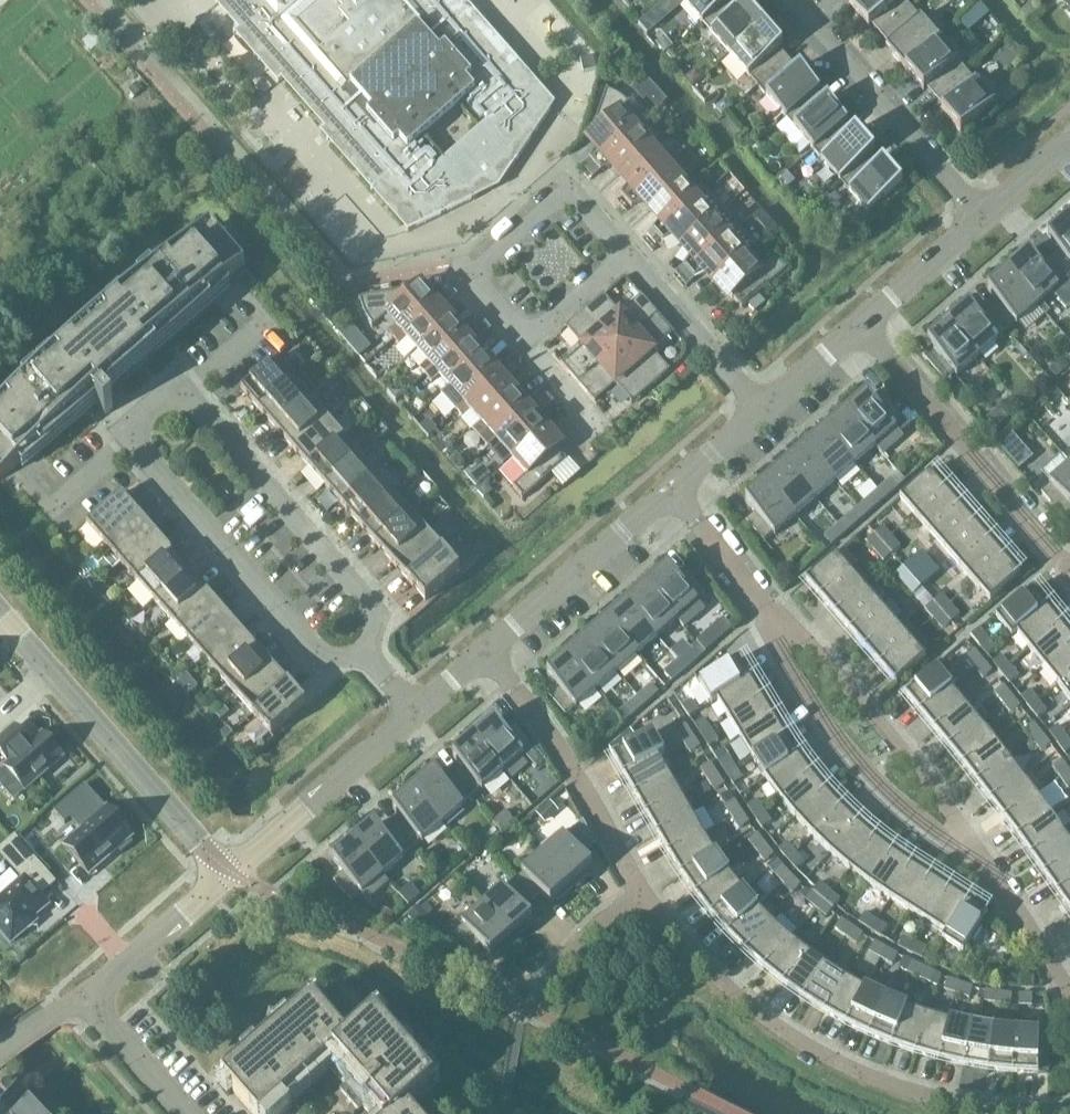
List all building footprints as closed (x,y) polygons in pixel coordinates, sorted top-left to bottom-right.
[(219,2),(240,27),(236,30),(281,81),(285,78),(328,126),(334,133),(330,137),(330,138),(374,188),(411,230),(466,211),(507,197),(553,106),(515,63),(511,58),(471,13),(467,17),(461,9),(453,0),(221,0),(219,2)] [(702,24),(729,0),(682,0),(702,24)] [(730,55),(764,25),(745,4),(742,7),(736,0),(729,0),(702,24),(730,55)] [(881,35),(912,8),(905,0),(857,0),(850,6),(869,28),(872,25),(881,35)] [(1031,2),(1021,10),(1028,18),(1038,10),(1031,2)] [(981,4),(974,10),(982,20),(989,14),(981,4)] [(886,48),(905,70),(939,40),(912,8),(881,35),(890,45),(886,48)] [(648,15),(638,24),(647,35),(657,26),(648,15)] [(730,55),(758,87),(788,60),(780,50),(783,47),(764,25),(730,55)] [(101,43),(92,33),(82,42),(91,52),(101,43)] [(927,88),(936,98),(967,72),(939,40),(905,70),(924,91),(927,88)] [(758,87),(785,118),(819,89),(800,67),(797,70),(788,60),(758,87)] [(696,71),(686,79),(693,88),(703,79),(696,71)] [(967,72),(936,98),(945,108),(941,111),(961,134),(1002,97),(994,103),(967,72)] [(646,77),(631,90),(647,109),(640,115),(645,121),(668,102),(667,101),(646,77)] [(136,96),(143,91),(138,84),(131,89),(136,96)] [(590,159),(595,165),(645,121),(640,115),(632,122),(623,111),(630,104),(629,103),(627,104),(624,101),(621,98),(617,95),(612,93),(608,92),(609,90),(607,89),(596,121),(597,122),(602,126),(591,136),(599,146),(590,159)] [(785,118),(813,150),(847,120),(828,99),(825,102),(817,92),(820,89),(819,89),(785,118)] [(725,101),(715,109),(722,117),(732,109),(725,101)] [(813,150),(840,182),(874,152),(856,130),(852,133),(844,124),(847,121),(847,120),(813,150)] [(615,164),(622,173),(653,146),(643,134),(651,127),(645,121),(595,165),(601,171),(615,164)] [(749,136),(742,143),(748,150),(756,144),(749,136)] [(621,195),(627,201),(677,157),(671,151),(664,158),(653,146),(622,173),(630,182),(621,195)] [(874,152),(840,182),(868,213),(861,220),(903,184),(883,162),(880,165),(872,155),(875,153),(874,152)] [(646,200),(654,209),(685,182),(674,170),(682,163),(677,157),(627,201),(632,207),(646,200)] [(595,165),(590,159),(582,166),(587,172),(595,165)] [(595,165),(587,172),(593,178),(601,171),(595,165)] [(787,173),(778,181),(786,190),(795,182),(787,173)] [(652,230),(658,237),(708,193),(703,187),(695,194),(685,182),(654,209),(661,218),(652,230)] [(678,236),(685,245),(724,211),(708,193),(658,237),(664,243),(678,236)] [(836,195),(819,210),(829,222),(842,210),(838,206),(842,203),(836,195)] [(761,210),(751,219),(767,237),(777,228),(761,210)] [(684,266),(675,274),(680,281),(689,273),(701,263),(739,229),(724,211),(685,245),(693,253),(684,266)] [(1048,239),(1058,250),(1049,258),(1066,279),(1069,283),(1069,222),(1067,219),(1052,232),(1054,234),(1048,239)] [(0,411),(0,481),(92,401),(106,416),(114,409),(100,394),(101,393),(100,392),(105,388),(110,395),(121,385),(115,379),(144,354),(145,355),(245,267),(211,227),(102,322),(107,328),(79,353),(74,347),(0,411)] [(689,273),(680,281),(686,287),(695,279),(709,272),(716,281),(747,254),(755,247),(739,229),(701,263),(689,273)] [(651,232),(647,236),(652,242),(658,237),(652,230),(651,232)] [(747,254),(716,281),(733,300),(733,299),(742,309),(747,305),(754,313),(765,304),(758,295),(787,270),(786,268),(785,270),(775,259),(762,271),(747,254)] [(1022,258),(1007,271),(1038,306),(1058,288),(1058,289),(1059,289),(1057,287),(1066,279),(1049,258),(1039,266),(1030,255),(1024,260),(1022,258)] [(998,302),(989,310),(1006,331),(1015,323),(1017,325),(1018,324),(1017,324),(1038,306),(1007,271),(992,284),(994,286),(988,291),(998,302)] [(439,290),(445,296),(453,289),(448,282),(439,290)] [(389,333),(395,340),(445,296),(439,290),(425,296),(417,287),(406,297),(402,292),(402,291),(359,299),(359,301),(361,300),(362,306),(364,311),(367,316),(370,321),(373,326),(371,327),(373,328),(387,316),(397,327),(389,333)] [(604,294),(585,311),(618,349),(658,315),(641,296),(620,314),(605,296),(605,295),(604,294)] [(408,339),(418,351),(449,324),(442,315),(451,302),(445,296),(395,340),(400,346),(408,339)] [(962,310),(947,323),(978,358),(998,341),(998,342),(999,341),(997,339),(1006,331),(989,310),(979,318),(970,307),(964,312),(962,310)] [(562,365),(578,384),(618,349),(585,311),(566,328),(567,329),(583,347),(562,365)] [(658,315),(618,349),(651,388),(671,371),(670,370),(669,370),(653,352),(674,334),(658,315)] [(978,358),(947,323),(932,337),(934,339),(928,344),(931,348),(922,356),(946,383),(955,375),(957,377),(958,377),(957,376),(978,358)] [(421,369),(426,376),(476,332),(471,326),(457,333),(449,324),(418,351),(428,363),(421,369)] [(439,375),(449,387),(480,360),(473,351),(482,338),(476,332),(426,376),(431,382),(439,375)] [(370,347),(360,336),(348,346),(359,358),(370,347)] [(618,349),(578,384),(595,403),(616,385),(632,403),(631,403),(632,404),(651,388),(618,349)] [(1048,371),(1055,379),(1056,380),(1069,368),(1062,359),(1048,371)] [(241,390),(259,410),(294,380),(276,360),(241,390)] [(449,387),(442,394),(452,405),(457,412),(496,378),(508,368),(502,362),(488,368),(480,360),(449,387)] [(496,378),(457,412),(463,418),(471,411),(481,423),(512,396),(504,387),(513,374),(518,370),(513,364),(508,368),(496,378)] [(259,410),(275,429),(310,399),(294,380),(259,410)] [(481,423),(473,430),(483,441),(489,448),(528,414),(539,404),(548,396),(542,390),(533,398),(519,404),(512,396),(481,423)] [(845,412),(875,447),(883,455),(903,437),(900,433),(909,425),(904,420),(900,415),(880,392),(871,400),(868,396),(862,401),(860,399),(845,412)] [(539,404),(489,448),(494,454),(502,447),(512,459),(543,432),(536,423),(545,410),(553,403),(548,396),(539,404)] [(275,429),(292,448),(327,418),(310,399),(275,429)] [(909,407),(900,415),(904,420),(909,425),(917,417),(909,407)] [(1029,411),(1026,414),(1032,421),(1041,414),(1034,407),(1029,411)] [(997,411),(985,422),(994,432),(996,431),(1007,421),(997,411)] [(831,428),(827,432),(855,465),(875,447),(845,412),(830,426),(831,428)] [(292,448),(308,467),(343,437),(327,418),(292,448)] [(428,422),(420,429),(428,437),(436,430),(428,422)] [(543,432),(512,459),(527,476),(513,487),(523,498),(521,499),(523,500),(568,461),(559,451),(560,451),(543,432)] [(820,434),(805,447),(835,482),(855,465),(827,432),(822,436),(820,434)] [(1001,436),(993,443),(1003,454),(1013,445),(1003,434),(1001,436)] [(308,467),(325,486),(360,456),(343,437),(308,467)] [(792,462),(787,467),(815,500),(835,482),(805,447),(790,460),(792,462)] [(1069,465),(1069,448),(1062,455),(1069,465)] [(325,486),(342,505),(377,475),(360,456),(325,486)] [(1042,493),(1065,520),(1069,515),(1069,466),(1050,483),(1050,482),(1049,483),(1051,485),(1042,493)] [(780,469),(765,482),(796,517),(815,500),(787,467),(782,471),(780,469)] [(898,473),(878,491),(885,499),(905,482),(898,473)] [(930,473),(900,499),(991,602),(1020,577),(930,473)] [(342,505),(359,524),(393,494),(377,475),(342,505)] [(796,517),(765,482),(750,495),(752,497),(746,502),(756,513),(746,522),(764,542),(773,534),(775,536),(776,535),(775,535),(796,517)] [(485,486),(476,493),(484,502),(493,495),(485,486)] [(393,494),(359,524),(375,543),(410,513),(417,507),(401,488),(393,494)] [(878,491),(858,508),(865,517),(885,499),(878,491)] [(87,524),(104,544),(139,514),(122,494),(87,524)] [(858,508),(838,526),(846,534),(865,517),(858,508)] [(375,543),(392,562),(426,532),(410,513),(375,543)] [(104,544),(121,563),(156,533),(139,514),(104,544)] [(846,534),(838,526),(825,537),(832,545),(846,534)] [(883,527),(875,535),(883,545),(892,537),(883,527)] [(392,562),(408,581),(443,551),(426,532),(392,562)] [(121,563),(137,582),(172,552),(156,533),(121,563)] [(866,542),(875,552),(883,545),(875,535),(866,542)] [(892,537),(883,545),(892,555),(900,547),(892,537)] [(883,545),(875,552),(884,562),(892,555),(883,545)] [(443,551),(408,581),(426,601),(460,571),(443,551)] [(137,582),(154,601),(189,571),(172,552),(137,582)] [(806,580),(821,598),(851,572),(836,555),(806,580)] [(913,561),(904,568),(913,579),(921,571),(913,561)] [(896,576),(905,586),(913,579),(904,568),(896,576)] [(646,585),(677,620),(684,628),(704,610),(696,601),(706,592),(688,572),(679,580),(669,569),(663,574),(662,572),(646,585)] [(154,601),(171,621),(205,590),(189,571),(154,601)] [(921,571),(913,579),(922,588),(930,581),(921,571)] [(821,598),(836,615),(866,589),(851,572),(821,598)] [(913,579),(905,586),(914,596),(922,588),(913,579)] [(633,600),(628,605),(657,638),(677,620),(646,585),(631,598),(633,600)] [(836,615),(852,632),(881,607),(866,589),(836,615)] [(171,621),(188,640),(222,609),(205,590),(171,621)] [(996,619),(1011,637),(1046,609),(1031,590),(996,619)] [(942,595),(934,602),(943,612),(951,605),(942,595)] [(926,610),(934,620),(943,612),(934,602),(926,610)] [(622,607),(607,620),(637,655),(657,638),(628,605),(623,609),(622,607)] [(951,605),(943,612),(951,622),(960,615),(951,605)] [(852,632),(867,649),(896,624),(881,607),(852,632)] [(188,640),(204,659),(239,629),(222,609),(188,640)] [(1017,634),(1030,650),(1061,626),(1046,609),(1011,637),(1012,638),(1017,634)] [(943,612),(934,620),(943,630),(951,622),(943,612)] [(127,614),(121,620),(126,626),(132,620),(127,614)] [(139,618),(130,626),(143,641),(152,633),(139,618)] [(593,635),(588,639),(617,672),(637,655),(607,620),(591,633),(593,635)] [(867,649),(882,667),(911,641),(896,624),(867,649)] [(1044,668),(1069,647),(1069,638),(1061,626),(1030,650),(1044,668)] [(204,659),(221,678),(256,648),(239,629),(204,659)] [(694,640),(703,650),(711,643),(702,633),(694,640)] [(582,642),(567,655),(597,690),(617,672),(588,639),(583,644),(582,642)] [(996,649),(988,639),(979,646),(987,656),(996,649)] [(911,641),(882,667),(897,684),(926,658),(911,641)] [(1059,686),(1069,677),(1069,647),(1044,668),(1059,686)] [(221,678),(237,697),(272,667),(256,648),(221,678)] [(692,650),(678,662),(685,671),(699,659),(692,650)] [(966,658),(975,669),(983,662),(975,651),(966,658)] [(597,690),(567,655),(552,668),(553,670),(547,675),(557,686),(548,694),(566,715),(575,707),(577,709),(577,708),(577,707),(597,690)] [(993,663),(1002,674),(1010,667),(1002,656),(993,663)] [(166,660),(160,665),(167,672),(173,667),(166,660)] [(699,684),(712,704),(750,680),(738,660),(699,684)] [(685,671),(678,662),(665,674),(672,682),(685,671)] [(983,662),(975,669),(983,679),(992,672),(983,662)] [(906,695),(921,713),(956,684),(941,666),(906,695)] [(237,697),(254,716),(289,685),(272,667),(237,697)] [(1010,667),(1002,674),(1010,684),(1019,677),(1010,667)] [(1069,701),(1069,677),(1059,686),(1069,701)] [(718,702),(729,719),(762,699),(750,680),(712,704),(712,705),(718,702)] [(921,713),(936,731),(966,706),(952,689),(957,685),(956,684),(921,713)] [(289,685),(254,716),(271,736),(306,705),(289,685)] [(651,685),(638,697),(645,705),(659,694),(651,685)] [(995,693),(1003,704),(1012,697),(1004,686),(995,693)] [(1021,698),(1030,708),(1038,701),(1030,691),(1021,698)] [(645,705),(638,697),(625,709),(632,717),(645,705)] [(1012,697),(1003,704),(1012,714),(1020,707),(1012,697)] [(729,719),(741,739),(774,719),(762,699),(729,719)] [(682,707),(690,718),(699,711),(691,700),(682,707)] [(1038,701),(1030,708),(1038,719),(1047,712),(1038,701)] [(936,731),(950,748),(980,723),(966,706),(936,731)] [(209,721),(215,716),(211,711),(205,717),(208,719),(209,721)] [(221,723),(215,716),(209,721),(216,728),(221,723)] [(695,725),(702,737),(711,730),(704,719),(695,725)] [(741,739),(752,758),(785,738),(774,719),(741,739)] [(488,724),(472,737),(503,772),(523,754),(524,755),(524,754),(523,752),(532,744),(514,724),(505,732),(495,721),(489,726),(488,724)] [(950,748),(965,766),(995,741),(980,723),(950,748)] [(1026,731),(1034,742),(1042,735),(1034,724),(1026,731)] [(676,732),(684,743),(693,737),(686,726),(676,732)] [(1049,733),(1057,743),(1066,737),(1058,726),(1049,733)] [(4,768),(25,792),(64,758),(42,734),(30,745),(15,727),(0,740),(0,754),(9,764),(4,768)] [(227,729),(220,736),(225,741),(226,740),(232,734),(227,729)] [(711,730),(702,737),(709,748),(719,742),(711,730)] [(613,756),(625,776),(664,754),(652,733),(613,756)] [(1042,735),(1034,742),(1042,752),(1051,745),(1042,735)] [(463,768),(454,776),(472,797),(481,789),(483,791),(483,790),(483,789),(503,772),(472,737),(457,750),(459,752),(453,757),(463,768)] [(693,737),(684,743),(691,754),(700,748),(693,737)] [(1057,743),(1065,754),(1069,751),(1069,742),(1066,737),(1057,743)] [(752,758),(766,779),(798,757),(785,738),(752,758)] [(965,766),(979,784),(1009,760),(995,741),(965,766)] [(625,776),(636,796),(670,776),(659,758),(665,755),(664,754),(625,776)] [(719,763),(727,774),(736,768),(729,757),(719,763)] [(766,779),(780,799),(811,775),(798,757),(766,779)] [(979,784),(992,802),(1023,778),(1009,760),(979,784)] [(1053,767),(1060,778),(1069,772),(1062,761),(1053,767)] [(701,769),(708,781),(718,775),(710,763),(701,769)] [(736,768),(727,774),(734,786),(743,780),(736,768)] [(1060,778),(1068,789),(1069,788),(1069,772),(1060,778)] [(428,776),(413,789),(443,824),(463,807),(464,807),(462,805),(472,797),(454,776),(445,784),(435,773),(429,778),(428,776)] [(718,775),(708,781),(716,792),(725,786),(718,775)] [(780,799),(796,818),(825,793),(811,775),(780,799)] [(636,796),(648,815),(681,796),(670,776),(636,796)] [(992,802),(1006,820),(1037,796),(1023,778),(992,802)] [(706,783),(694,790),(698,799),(711,791),(706,783)] [(138,840),(91,786),(57,817),(67,829),(76,821),(86,833),(68,848),(95,878),(138,840)] [(403,821),(394,829),(412,849),(421,841),(423,843),(423,842),(443,824),(413,789),(397,802),(399,804),(393,809),(403,821)] [(796,818),(813,837),(841,809),(825,793),(796,818)] [(648,815),(659,835),(693,816),(681,796),(648,815)] [(1006,820),(1020,838),(1051,815),(1037,796),(1006,820)] [(550,801),(536,814),(543,822),(558,809),(550,801)] [(748,807),(755,818),(764,812),(757,801),(748,807)] [(725,808),(733,819),(742,813),(735,802),(725,808)] [(813,837),(831,854),(857,825),(841,809),(813,837)] [(504,810),(492,820),(501,830),(512,820),(504,810)] [(764,812),(755,818),(763,829),(772,823),(764,812)] [(742,813),(733,819),(740,830),(749,824),(742,813)] [(1020,838),(1033,857),(1065,834),(1051,815),(1020,838)] [(659,835),(670,855),(704,835),(693,816),(659,835)] [(563,836),(543,853),(573,888),(589,875),(587,873),(593,868),(583,857),(592,849),(596,846),(583,821),(574,829),(565,837),(563,835),(563,836)] [(368,828),(352,842),(383,876),(403,859),(404,860),(404,859),(402,857),(412,849),(394,829),(385,836),(375,825),(369,830),(368,828)] [(831,854),(850,870),(875,840),(857,825),(831,854)] [(1046,875),(1069,858),(1069,842),(1065,834),(1033,857),(1046,875)] [(670,855),(683,875),(716,854),(704,835),(670,855)] [(749,842),(757,852),(766,845),(758,835),(749,842)] [(28,930),(25,927),(48,907),(40,897),(55,884),(15,838),(0,851),(0,854),(23,880),(0,901),(0,932),(11,945),(28,930)] [(850,870),(870,885),(892,853),(875,840),(850,870)] [(383,876),(352,842),(337,855),(339,857),(333,862),(343,873),(334,881),(351,901),(361,893),(367,901),(388,882),(383,876)] [(779,850),(788,861),(797,853),(788,843),(779,850)] [(766,845),(757,852),(765,863),(774,856),(766,845)] [(523,873),(514,881),(532,901),(541,893),(551,904),(557,899),(558,901),(573,888),(543,853),(523,871),(522,870),(522,871),(523,873)] [(797,853),(788,861),(797,871),(805,863),(797,853)] [(870,885),(890,899),(911,866),(892,853),(870,885)] [(683,875),(697,896),(729,873),(716,854),(683,875)] [(1059,893),(1069,886),(1069,858),(1046,875),(1059,893)] [(890,899),(909,911),(930,878),(911,866),(890,899)] [(774,874),(784,884),(792,877),(782,867),(774,874)] [(697,896),(713,916),(743,891),(729,873),(697,896)] [(792,877),(784,884),(793,894),(801,886),(792,877)] [(909,911),(928,923),(949,891),(930,878),(909,911)] [(503,888),(483,906),(513,941),(529,927),(527,925),(533,920),(523,909),(532,901),(514,881),(505,889),(503,887),(503,888)] [(743,891),(713,916),(729,935),(758,908),(767,899),(752,883),(743,891)] [(820,883),(813,892),(823,900),(830,892),(820,883)] [(1069,910),(1069,886),(1059,893),(1069,910)] [(942,940),(944,941),(968,903),(949,891),(928,923),(946,935),(942,940)] [(806,900),(816,909),(823,900),(813,892),(806,900)] [(830,892),(823,900),(833,909),(840,900),(830,892)] [(823,900),(816,909),(826,917),(833,909),(823,900)] [(968,903),(944,941),(964,954),(988,915),(968,903)] [(463,925),(454,933),(472,954),(481,946),(491,957),(497,952),(498,954),(513,941),(483,906),(482,905),(462,923),(463,925)] [(420,906),(409,916),(417,926),(428,916),(420,906)] [(380,907),(375,917),(389,924),(394,914),(380,907)] [(729,935),(747,952),(773,924),(758,908),(729,935)] [(859,923),(870,930),(876,921),(865,913),(859,923)] [(779,918),(773,924),(778,928),(783,922),(779,918)] [(835,929),(846,937),(852,928),(841,920),(835,929)] [(876,921),(870,930),(881,937),(887,928),(876,921)] [(747,952),(765,969),(790,939),(778,928),(773,924),(747,952)] [(852,928),(846,937),(857,944),(863,935),(852,928)] [(899,947),(910,953),(915,943),(903,937),(899,947)] [(765,969),(784,984),(808,953),(790,939),(765,969)] [(869,952),(881,959),(886,949),(875,942),(869,952)] [(915,943),(910,953),(922,959),(927,949),(915,943)] [(886,949),(881,959),(892,965),(898,956),(886,949)] [(784,984),(805,999),(826,966),(808,953),(784,984)] [(904,958),(899,968),(906,972),(918,978),(923,968),(911,962),(904,958)] [(805,999),(825,1012),(845,978),(826,966),(805,999)] [(923,968),(918,978),(930,983),(937,986),(940,976),(935,973),(923,968)] [(1021,976),(1021,987),(1034,987),(1034,976),(1021,976)] [(825,1012),(847,1024),(865,989),(845,978),(825,1012)] [(944,990),(957,994),(961,984),(948,979),(944,990)] [(865,989),(847,1024),(869,1035),(885,999),(888,994),(889,990),(870,980),(865,989)] [(961,984),(957,994),(969,999),(973,988),(961,984)] [(984,1002),(998,1004),(999,993),(986,991),(984,1002)] [(999,993),(998,1004),(1011,1006),(1012,995),(999,993)] [(885,999),(869,1035),(893,1045),(906,1008),(909,1002),(888,994),(885,999)] [(1019,995),(1019,1006),(1032,1007),(1032,995),(1019,995)] [(408,1110),(435,1087),(398,1044),(375,1018),(348,1042),(314,1000),(299,1013),(225,1077),(222,1079),(253,1113),(268,1113),(325,1064),(344,1086),(340,1090),(359,1111),(363,1108),(369,1113),(411,1113),(408,1110)] [(893,1045),(916,1053),(928,1016),(906,1008),(893,1045)] [(916,1053),(940,1060),(949,1022),(928,1016),(916,1053)] [(949,1022),(940,1060),(964,1065),(971,1027),(973,1021),(951,1016),(949,1022)] [(964,1065),(989,1069),(994,1031),(971,1027),(964,1065)] [(989,1069),(1013,1072),(1017,1027),(1015,1027),(1014,1033),(994,1031),(989,1069)] [(1017,1027),(1013,1072),(1039,1074),(1040,1029),(1040,1028),(1017,1027)] [(1040,1029),(1039,1074),(1049,1074),(1049,1029),(1040,1029)] [(4,1081),(2,1083),(2,1084),(2,1086),(2,1087),(3,1089),(4,1090),(11,1096),(18,1087),(11,1081),(10,1080),(7,1080),(6,1080),(4,1081)] [(2,1112),(5,1113),(41,1113),(20,1095),(19,1094),(2,1112)]
